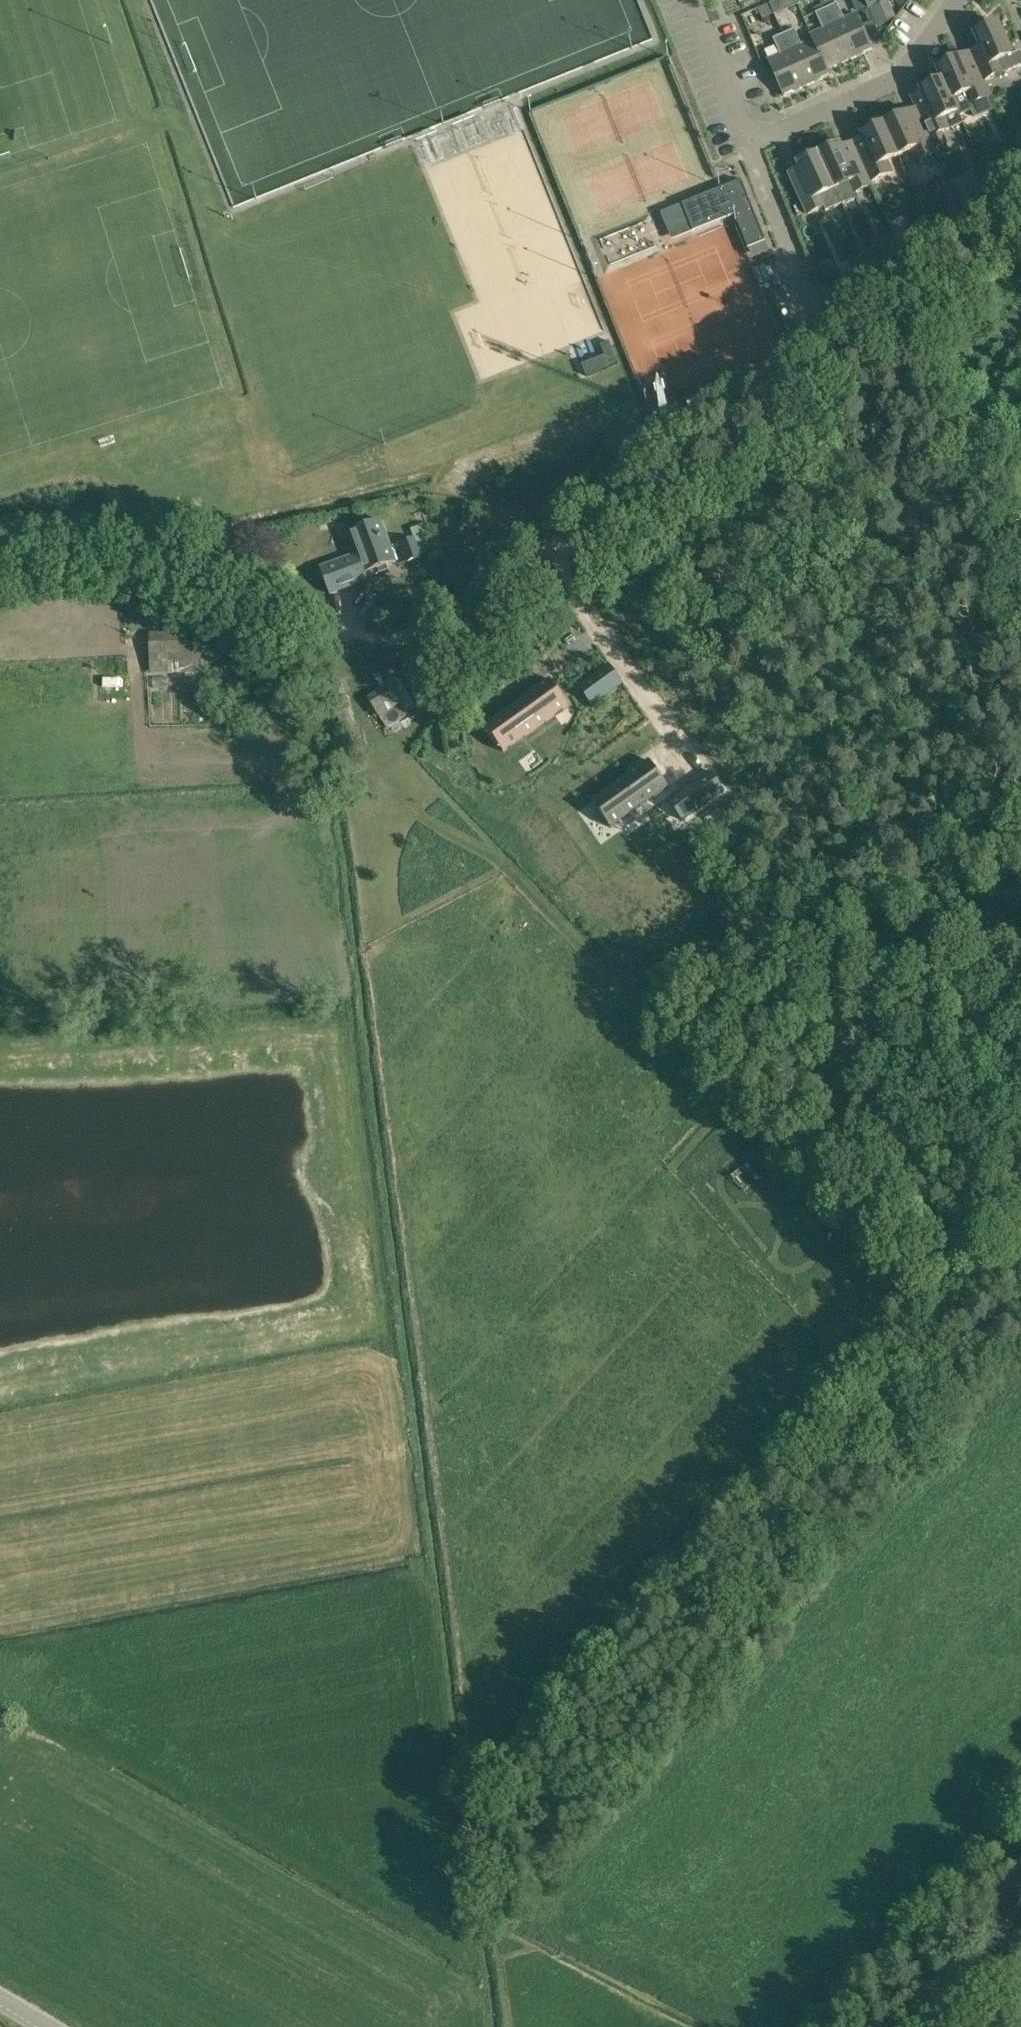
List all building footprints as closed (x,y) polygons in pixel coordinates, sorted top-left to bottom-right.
[(869,8),(871,7),(879,26),(891,21),(884,7),(888,5),(886,0),(865,0),(869,8)] [(920,5),(915,0),(901,0),(912,12),(920,5)] [(837,4),(827,8),(850,60),(873,50),(857,14),(844,20),(837,4)] [(763,18),(774,14),(770,5),(759,10),(763,18)] [(813,40),(828,70),(850,60),(827,8),(816,13),(823,29),(810,35),(813,40)] [(984,81),(1005,72),(999,61),(1012,55),(997,22),(989,26),(988,22),(979,30),(975,32),(985,55),(974,59),(980,74),(981,74),(984,81)] [(830,75),(828,70),(813,40),(802,45),(794,29),(784,34),(807,86),(830,75)] [(807,86),(784,34),(773,39),(780,55),(768,60),(784,96),(807,86)] [(991,96),(984,81),(981,74),(980,74),(970,79),(960,57),(952,60),(950,57),(941,65),(937,67),(941,76),(942,75),(960,116),(973,110),(976,116),(992,109),(987,98),(991,96)] [(920,116),(927,131),(937,152),(949,147),(942,132),(963,123),(960,116),(942,75),(941,76),(937,77),(929,85),(921,89),(931,111),(920,116)] [(927,131),(916,135),(906,113),(899,117),(887,118),(883,120),(899,156),(911,151),(916,162),(937,152),(927,131)] [(899,156),(883,120),(878,122),(870,130),(862,133),(872,155),(861,160),(871,182),(892,173),(887,161),(899,156)] [(819,153),(841,203),(857,196),(856,193),(872,186),(870,183),(871,182),(861,160),(849,165),(839,143),(819,153)] [(841,203),(819,153),(798,162),(808,184),(797,189),(809,214),(825,207),(826,210),(841,203)] [(970,178),(957,184),(968,207),(981,201),(970,178)] [(682,204),(693,232),(694,232),(735,215),(748,249),(766,242),(748,197),(745,198),(739,183),(742,182),(742,181),(682,204)] [(680,202),(656,208),(661,228),(685,222),(680,202)] [(915,246),(904,223),(892,228),(903,252),(915,246)] [(760,285),(770,281),(763,266),(753,270),(760,285)] [(329,593),(367,579),(364,572),(396,560),(381,520),(348,532),(357,553),(320,567),(329,593)] [(422,556),(416,538),(400,543),(407,562),(422,556)] [(220,632),(150,634),(151,672),(169,672),(169,661),(176,661),(176,672),(208,672),(208,660),(221,660),(220,632)] [(609,663),(577,686),(593,707),(624,684),(609,663)] [(486,727),(492,723),(509,746),(502,750),(503,752),(568,705),(550,679),(485,726),(486,727)] [(380,718),(402,703),(391,686),(368,699),(380,718)] [(346,735),(360,728),(356,722),(350,696),(338,699),(335,711),(346,735)] [(387,743),(397,738),(391,725),(381,730),(387,743)] [(364,737),(360,728),(346,735),(350,744),(364,737)] [(594,804),(597,802),(612,823),(609,825),(611,828),(668,787),(649,760),(592,801),(594,804)] [(682,821),(725,791),(711,771),(668,801),(682,821)]
